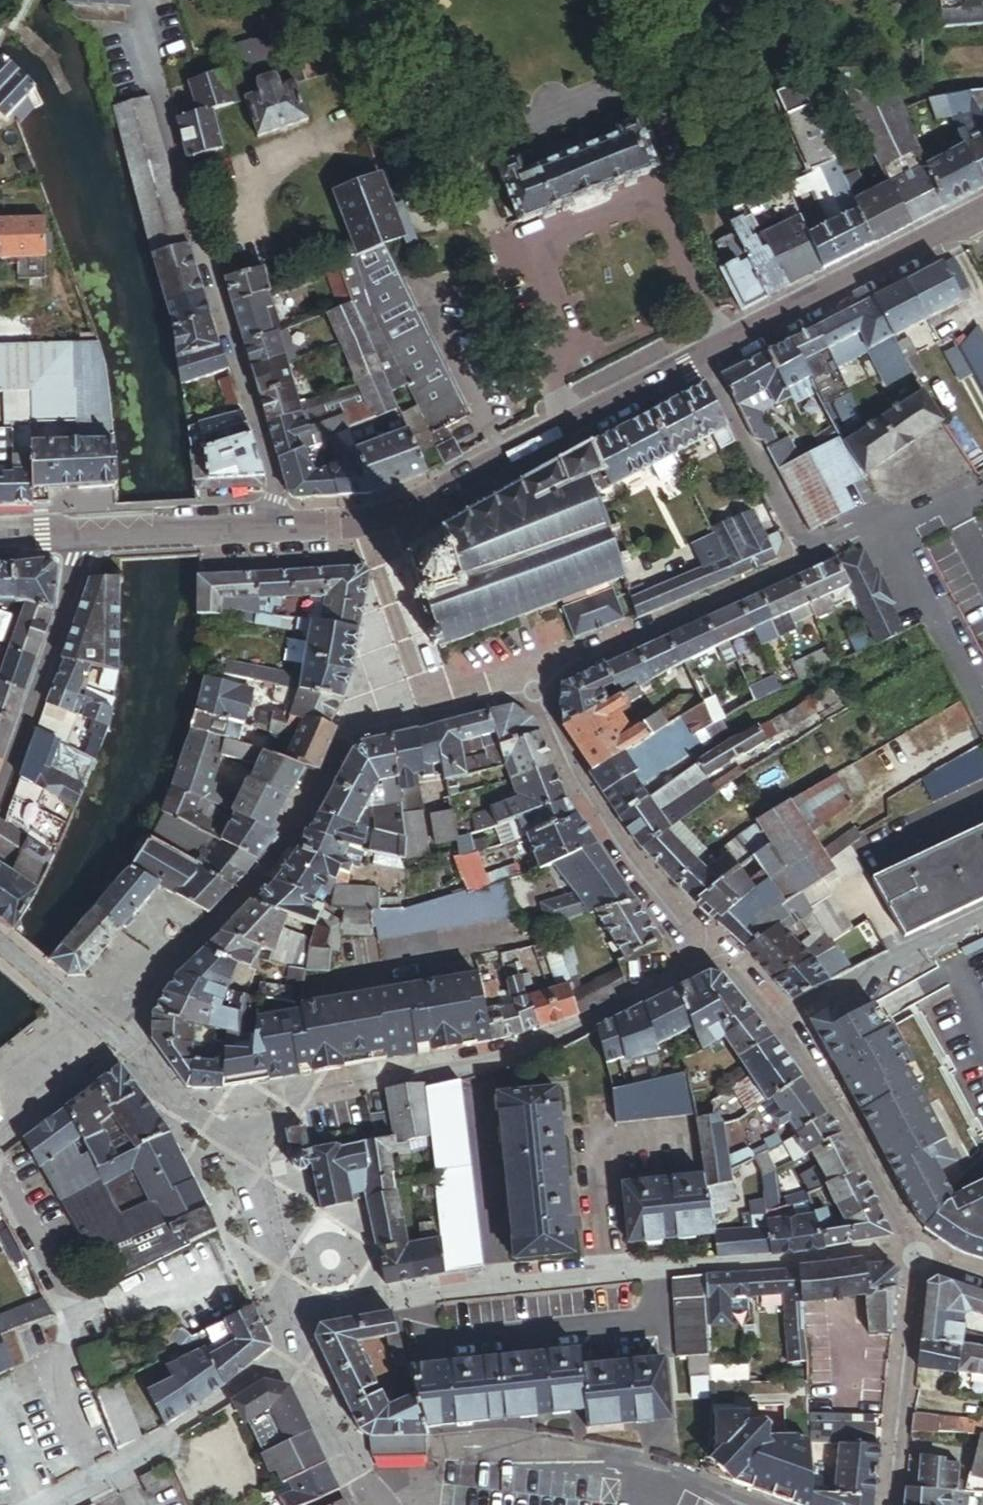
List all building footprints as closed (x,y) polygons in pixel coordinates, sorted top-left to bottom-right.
[(982,31),(982,14),(940,19),(942,36),(982,31)] [(237,75),(241,74),(285,62),(286,61),(280,40),(231,54),(237,75)] [(299,89),(319,82),(307,51),(286,61),(285,62),(295,90),(299,89)] [(19,81),(3,65),(0,69),(0,100),(19,81)] [(248,106),(250,105),(241,74),(237,75),(205,85),(210,101),(214,116),(248,106)] [(791,113),(804,107),(803,104),(790,77),(776,82),(783,95),(791,113)] [(840,93),(873,90),(872,81),(872,78),(839,81),(840,93)] [(982,95),(982,79),(948,82),(949,89),(952,102),(966,99),(982,95)] [(15,118),(35,96),(32,92),(19,81),(0,100),(0,119),(7,126),(15,118)] [(748,110),(768,102),(773,100),(783,95),(776,82),(741,94),(748,110)] [(260,142),(311,126),(299,89),(295,90),(281,95),(278,87),(272,84),(259,88),(257,92),(259,102),(250,105),(248,106),(260,142)] [(196,105),(210,101),(205,85),(191,89),(196,105)] [(886,192),(921,174),(909,145),(900,116),(892,88),(877,89),(873,90),(840,93),(837,94),(848,116),(868,155),(870,160),(886,192)] [(941,104),(952,102),(949,89),(926,94),(929,107),(930,107),(941,104)] [(781,118),(791,113),(783,95),(773,100),(781,118)] [(966,99),(975,116),(982,114),(982,95),(966,99)] [(813,127),(825,121),(815,99),(803,104),(804,107),(813,127)] [(975,116),(966,99),(952,102),(941,104),(950,134),(957,155),(979,196),(982,194),(982,132),(975,116)] [(806,172),(781,118),(773,100),(768,102),(801,175),(806,172)] [(190,165),(225,155),(214,116),(210,101),(196,105),(200,120),(179,126),(190,165)] [(189,252),(150,104),(114,113),(155,262),(189,252)] [(941,135),(950,134),(941,104),(930,107),(935,127),(939,127),(941,135)] [(818,136),(813,127),(804,107),(791,113),(781,118),(806,172),(810,180),(813,178),(833,169),(818,136)] [(921,174),(930,169),(927,162),(928,161),(931,152),(919,110),(900,116),(909,145),(921,174)] [(975,116),(982,132),(982,114),(975,116)] [(855,161),(868,155),(848,116),(837,121),(847,142),(845,142),(855,161)] [(634,190),(632,185),(655,176),(636,128),(612,137),(615,145),(523,182),(517,167),(496,175),(518,231),(540,222),(542,227),(551,223),(549,218),(560,214),(562,219),(572,215),(569,210),(602,197),(604,202),(614,198),(612,193),(622,189),(624,194),(634,190)] [(833,171),(847,164),(832,130),(818,136),(833,169),(833,171)] [(855,161),(857,166),(870,160),(868,155),(855,161)] [(965,203),(979,196),(957,155),(930,169),(921,174),(940,216),(965,203)] [(838,180),(852,174),(847,164),(833,171),(838,180)] [(835,229),(855,218),(851,210),(840,187),(838,180),(833,171),(833,169),(813,178),(820,195),(835,229)] [(927,223),(940,216),(921,174),(886,192),(907,233),(927,223)] [(851,210),(867,202),(855,179),(840,187),(851,210)] [(383,182),(336,198),(358,261),(389,250),(405,244),(396,217),(383,182)] [(890,242),(907,233),(886,192),(867,202),(851,210),(855,218),(870,253),(890,242)] [(765,202),(771,214),(790,206),(785,193),(765,202)] [(827,232),(835,229),(820,195),(813,198),(827,232)] [(764,217),(771,214),(765,202),(758,205),(764,217)] [(751,223),(764,217),(758,205),(744,211),(751,223)] [(781,233),(799,225),(790,206),(771,214),(781,233)] [(760,242),(751,223),(744,211),(720,221),(726,234),(740,227),(750,247),(754,245),(760,258),(763,257),(758,243),(760,242)] [(407,213),(396,217),(405,244),(408,250),(420,246),(407,213)] [(858,259),(870,253),(855,218),(835,229),(827,232),(807,243),(822,278),(830,274),(844,267),(858,259)] [(729,238),(728,238),(726,234),(720,221),(712,225),(722,245),(731,240),(729,238)] [(807,243),(799,225),(781,233),(807,285),(818,280),(822,278),(807,243)] [(763,257),(760,258),(754,245),(750,247),(740,227),(726,234),(728,238),(729,238),(731,240),(737,253),(744,265),(766,307),(776,302),(787,296),(760,242),(758,243),(763,257)] [(45,264),(44,228),(0,229),(0,265),(45,264)] [(807,285),(781,233),(760,242),(787,296),(800,289),(807,285)] [(718,260),(728,255),(732,252),(729,245),(715,252),(718,260)] [(445,436),(470,424),(389,250),(358,261),(378,325),(406,385),(416,405),(433,442),(445,436)] [(166,311),(204,300),(189,252),(155,262),(166,311)] [(735,270),(744,265),(737,253),(735,255),(732,252),(728,255),(735,270)] [(389,393),(406,385),(378,325),(358,261),(340,269),(354,308),(374,357),(380,372),(389,393)] [(956,298),(967,292),(952,264),(942,269),(956,298)] [(753,314),(766,307),(744,265),(735,270),(729,273),(721,277),(719,278),(742,319),(753,314)] [(341,314),(354,308),(340,269),(327,275),(341,314)] [(925,327),(930,324),(962,308),(956,298),(942,269),(929,276),(905,288),(925,327)] [(270,297),(273,296),(266,275),(227,285),(234,311),(270,297)] [(872,305),(892,344),(925,327),(905,288),(892,295),(872,305)] [(275,341),(270,327),(268,316),(275,314),(270,297),(234,311),(246,352),(275,341)] [(172,335),(211,324),(204,300),(166,311),(172,335)] [(852,365),(892,344),(872,305),(863,310),(840,321),(830,327),(841,349),(844,347),(852,365)] [(348,367),(374,357),(354,308),(341,314),(328,319),(348,367)] [(270,327),(278,325),(275,314),(268,316),(270,327)] [(180,363),(220,353),(211,324),(172,335),(180,363)] [(928,333),(934,331),(930,324),(925,327),(928,333)] [(826,357),(841,349),(830,327),(814,335),(826,357)] [(976,333),(965,347),(959,355),(982,397),(982,345),(976,333)] [(11,351),(11,334),(0,335),(0,351),(11,351)] [(809,389),(825,381),(815,362),(826,357),(814,335),(804,340),(788,348),(807,385),(809,389)] [(261,403),(294,389),(280,339),(275,341),(246,352),(261,403)] [(959,355),(965,347),(963,343),(954,348),(959,355)] [(904,365),(914,360),(907,345),(896,350),(904,365)] [(785,396),(807,385),(788,348),(776,354),(766,360),(785,396)] [(76,397),(75,349),(11,351),(0,351),(0,399),(4,399),(31,398),(76,397)] [(74,495),(117,493),(115,439),(111,383),(100,350),(75,349),(76,397),(77,430),(78,448),(65,448),(48,449),(32,449),(34,512),(42,512),(49,512),(48,497),(74,495)] [(184,395),(229,376),(220,353),(180,363),(184,395)] [(355,382),(380,372),(374,357),(348,367),(333,374),(336,382),(352,375),(355,382)] [(737,417),(740,423),(751,445),(762,449),(777,479),(794,469),(780,442),(757,421),(773,413),(789,404),(785,396),(766,360),(745,370),(719,383),(734,412),(737,417)] [(397,413),(389,393),(380,372),(355,382),(358,388),(365,405),(374,426),(399,416),(397,413)] [(817,404),(844,390),(836,375),(825,381),(809,389),(817,404)] [(229,412),(239,409),(232,383),(220,387),(223,394),(224,394),(229,412)] [(304,431),(307,429),(365,405),(358,388),(305,411),(308,418),(303,420),(300,421),(304,431)] [(300,421),(303,420),(294,389),(261,403),(269,430),(300,421)] [(717,458),(733,450),(703,391),(677,405),(648,419),(670,462),(710,442),(717,458)] [(64,430),(77,430),(76,397),(31,398),(31,410),(32,426),(32,431),(48,430),(64,430)] [(4,410),(31,410),(31,398),(4,399),(4,410)] [(844,450),(865,480),(942,428),(922,398),(862,439),(844,450)] [(835,437),(855,427),(840,400),(821,410),(825,417),(833,432),(835,437)] [(303,455),(351,435),(374,426),(365,405),(307,429),(312,439),(299,445),(303,455)] [(420,463),(439,455),(433,442),(416,405),(397,413),(399,416),(420,463)] [(7,427),(32,426),(31,410),(4,410),(5,427),(7,427)] [(408,489),(428,482),(420,463),(399,416),(374,426),(351,435),(374,502),(408,489)] [(815,442),(833,432),(825,417),(804,428),(815,442)] [(669,463),(670,462),(648,419),(617,435),(586,451),(601,477),(609,493),(650,472),(669,463)] [(192,461),(252,442),(249,434),(242,420),(189,437),(192,461)] [(299,445),(312,439),(307,429),(304,431),(300,421),(269,430),(279,465),(303,455),(299,445)] [(17,435),(17,431),(32,431),(32,426),(7,427),(7,435),(17,435)] [(843,451),(844,450),(862,439),(855,427),(835,437),(840,445),(843,451)] [(32,449),(48,449),(48,430),(32,431),(32,449)] [(65,448),(78,448),(77,430),(64,430),(65,448)] [(34,512),(32,449),(32,431),(17,431),(17,435),(17,439),(24,438),(24,442),(13,443),(14,480),(3,480),(4,488),(0,488),(0,513),(13,513),(34,512)] [(14,480),(13,443),(24,442),(24,438),(17,439),(17,435),(7,435),(0,435),(0,488),(4,488),(3,480),(14,480)] [(354,503),(374,502),(351,435),(303,455),(307,469),(317,467),(323,477),(339,504),(354,503)] [(439,455),(451,449),(445,436),(433,442),(439,455)] [(196,489),(264,484),(259,465),(252,442),(192,461),(196,489)] [(867,485),(865,480),(844,450),(843,451),(840,445),(794,469),(777,479),(811,545),(823,547),(832,543),(824,529),(831,525),(849,516),(839,495),(867,485)] [(459,465),(463,463),(455,447),(451,449),(459,465)] [(444,473),(459,465),(451,449),(439,455),(444,473)] [(615,564),(624,561),(614,529),(605,532),(599,512),(608,509),(607,506),(598,509),(590,483),(601,477),(586,451),(517,489),(448,528),(405,556),(399,563),(406,582),(410,580),(413,588),(409,591),(415,607),(419,605),(429,636),(425,638),(426,641),(432,638),(430,642),(432,647),(436,649),(433,651),(434,653),(438,652),(439,655),(556,607),(559,613),(555,616),(568,647),(619,627),(606,595),(602,595),(599,588),(621,580),(615,564)] [(317,506),(309,478),(307,469),(303,455),(279,465),(289,500),(296,507),(317,506)] [(658,490),(678,480),(669,463),(650,472),(658,490)] [(309,478),(323,477),(317,467),(307,469),(309,478)] [(321,505),(339,504),(323,477),(309,478),(317,506),(321,505)] [(226,494),(264,492),(264,484),(196,489),(197,497),(226,494)] [(759,530),(752,518),(709,536),(720,557),(734,584),(777,566),(759,530)] [(702,598),(734,584),(720,557),(708,562),(703,575),(667,591),(675,609),(702,598)] [(862,558),(838,569),(853,603),(875,650),(900,638),(888,612),(890,611),(877,584),(874,585),(862,558)] [(840,609),(853,603),(838,569),(836,566),(818,574),(796,584),(809,611),(816,625),(832,618),(830,613),(825,603),(835,599),(840,609)] [(24,609),(51,618),(56,574),(50,567),(33,568),(15,570),(15,609),(24,609)] [(15,609),(15,570),(0,572),(0,609),(15,609)] [(286,623),(356,641),(368,580),(366,577),(362,574),(338,576),(330,576),(310,577),(306,603),(323,603),(320,618),(293,612),(289,612),(286,623)] [(282,621),(286,623),(289,612),(293,612),(306,603),(310,577),(301,577),(292,578),(293,600),(287,599),(285,609),(281,611),(278,621),(282,621)] [(281,611),(285,609),(287,599),(293,600),(292,578),(272,579),(257,579),(261,613),(262,619),(278,621),(281,611)] [(262,619),(261,613),(257,579),(222,582),(200,583),(199,620),(224,620),(225,616),(236,616),(255,618),(262,619)] [(758,602),(771,629),(809,611),(796,584),(784,590),(758,602)] [(106,673),(117,675),(118,617),(118,588),(88,588),(61,664),(65,665),(90,670),(106,673)] [(658,616),(675,609),(667,591),(650,598),(658,616)] [(635,626),(658,616),(650,598),(646,599),(644,594),(628,601),(635,626)] [(830,613),(840,609),(835,599),(825,603),(830,613)] [(753,637),(771,629),(758,602),(751,605),(741,610),(753,637)] [(7,656),(34,666),(51,618),(24,609),(7,656)] [(726,650),(753,637),(741,610),(727,616),(705,626),(718,653),(726,650)] [(255,618),(236,616),(236,626),(254,628),(255,618)] [(255,618),(254,628),(280,633),(282,621),(278,621),(262,619),(255,618)] [(350,678),(356,641),(286,623),(282,621),(280,633),(308,638),(303,662),(325,667),(324,673),(350,678)] [(716,655),(718,653),(705,626),(695,631),(687,635),(699,662),(716,655)] [(682,671),(699,662),(687,635),(678,639),(666,644),(678,672),(682,671)] [(832,652),(839,669),(870,653),(867,646),(859,640),(832,652)] [(635,658),(649,687),(678,672),(666,644),(647,653),(635,658)] [(725,673),(735,669),(726,650),(718,653),(716,655),(725,673)] [(827,652),(788,670),(796,688),(835,670),(827,652)] [(720,726),(743,712),(735,694),(744,690),(735,669),(725,673),(716,655),(699,662),(682,671),(702,712),(710,731),(720,726)] [(22,697),(34,666),(7,656),(4,666),(0,664),(0,687),(22,697)] [(634,695),(649,687),(635,658),(622,664),(605,671),(619,702),(634,695)] [(261,689),(285,694),(341,706),(350,678),(324,673),(325,667),(303,662),(298,686),(290,684),(290,680),(225,666),(222,677),(198,671),(198,676),(261,689)] [(52,692),(79,701),(90,670),(65,665),(52,692)] [(788,670),(770,678),(773,685),(778,696),(796,688),(788,670)] [(564,732),(619,702),(605,671),(560,693),(560,714),(564,732)] [(106,690),(115,691),(117,675),(106,673),(104,685),(106,690)] [(255,735),(243,732),(252,698),(203,685),(188,737),(263,758),(267,747),(268,745),(254,740),(255,735)] [(747,696),(752,708),(778,696),(773,685),(747,696)] [(848,712),(857,708),(842,686),(835,691),(848,712)] [(22,697),(0,687),(0,760),(22,697)] [(283,702),(284,701),(285,694),(261,689),(260,697),(283,702)] [(743,712),(752,708),(747,696),(744,690),(735,694),(743,712)] [(113,712),(105,709),(87,704),(79,701),(52,692),(36,734),(36,735),(62,747),(70,729),(57,724),(61,713),(110,730),(113,712)] [(87,704),(105,709),(108,699),(90,693),(87,704)] [(327,734),(341,706),(285,694),(284,701),(295,704),(289,722),(303,727),(327,734)] [(656,723),(640,732),(637,738),(634,738),(624,744),(610,720),(621,713),(622,709),(627,709),(638,703),(634,695),(619,702),(564,732),(594,776),(623,757),(628,755),(629,756),(637,751),(663,735),(656,723)] [(813,713),(818,710),(814,703),(808,707),(813,713)] [(791,733),(815,718),(813,713),(808,707),(784,722),(791,733)] [(640,732),(635,732),(626,737),(616,721),(626,716),(627,709),(622,709),(621,713),(610,720),(624,744),(634,738),(637,738),(640,732)] [(672,714),(656,723),(663,735),(700,713),(689,709),(685,710),(672,714)] [(501,751),(540,738),(533,718),(514,712),(489,718),(493,736),(499,749),(501,751)] [(691,741),(710,731),(702,712),(700,713),(663,735),(637,751),(642,759),(687,732),(691,741)] [(290,751),(303,727),(289,722),(269,717),(259,718),(256,730),(273,735),(272,740),(271,745),(290,751)] [(486,756),(499,749),(493,736),(489,718),(479,721),(460,725),(465,747),(483,742),(486,756)] [(769,728),(776,740),(791,733),(784,722),(769,728)] [(445,786),(483,777),(481,767),(480,763),(465,766),(465,762),(461,748),(465,747),(460,725),(450,728),(434,732),(439,761),(442,780),(443,786),(445,786)] [(711,750),(727,741),(720,726),(710,731),(691,741),(661,759),(670,771),(684,762),(683,759),(710,746),(711,750)] [(305,770),(315,774),(331,735),(327,734),(303,727),(290,751),(289,754),(267,747),(263,758),(305,770)] [(723,750),(646,803),(656,816),(699,787),(766,745),(776,740),(769,728),(762,730),(751,735),(723,750)] [(255,735),(272,740),(273,735),(256,730),(255,735)] [(418,785),(442,780),(439,761),(434,732),(418,736),(390,743),(398,784),(406,826),(409,838),(404,866),(413,866),(427,864),(419,822),(419,818),(414,794),(408,795),(405,783),(417,780),(418,785)] [(89,768),(85,766),(88,760),(62,747),(36,735),(20,781),(33,788),(45,771),(84,792),(91,776),(86,773),(89,768)] [(250,787),(288,805),(305,770),(263,758),(188,737),(173,789),(207,806),(224,815),(227,809),(207,799),(221,760),(257,770),(250,787)] [(507,771),(512,786),(553,771),(540,738),(501,751),(507,771)] [(465,762),(486,756),(483,742),(465,747),(461,748),(465,762)] [(380,787),(398,784),(390,743),(383,744),(374,747),(377,767),(380,787)] [(393,829),(406,826),(398,784),(380,787),(377,767),(374,747),(362,750),(356,754),(353,757),(342,778),(375,796),(384,801),(384,810),(388,809),(393,829)] [(493,774),(507,771),(501,751),(499,749),(486,756),(490,765),(493,774)] [(982,787),(982,762),(978,752),(923,784),(934,809),(982,787)] [(590,779),(602,798),(635,776),(623,757),(594,776),(590,779)] [(646,803),(638,791),(670,771),(661,759),(635,776),(602,798),(618,823),(646,803)] [(483,777),(493,774),(490,765),(481,767),(483,777)] [(76,812),(84,792),(45,771),(33,788),(60,803),(76,812)] [(516,824),(567,807),(553,771),(512,786),(516,797),(518,804),(502,809),(489,814),(495,831),(516,824)] [(729,789),(731,787),(744,777),(740,772),(725,783),(729,789)] [(449,802),(497,790),(493,774),(483,777),(445,786),(449,802)] [(355,832),(366,835),(368,825),(360,822),(361,819),(375,796),(342,778),(318,820),(355,832)] [(12,802),(49,823),(60,803),(33,788),(20,781),(12,802)] [(780,914),(800,900),(834,878),(826,866),(850,850),(861,843),(853,831),(818,855),(807,836),(850,810),(834,781),(755,829),(771,851),(755,864),(764,877),(769,885),(754,895),(739,909),(750,918),(727,939),(744,956),(787,926),(780,914)] [(723,793),(729,789),(725,783),(719,788),(723,793)] [(270,838),(288,805),(250,787),(246,786),(234,820),(270,838)] [(728,807),(739,798),(731,787),(729,789),(723,793),(720,796),(728,807)] [(720,796),(723,793),(719,788),(712,794),(716,799),(720,796)] [(277,842),(270,838),(234,820),(229,832),(214,824),(211,830),(201,826),(207,806),(173,789),(164,815),(194,832),(207,839),(214,843),(255,867),(277,842)] [(705,807),(716,799),(712,794),(709,790),(698,798),(705,807)] [(384,816),(384,810),(384,801),(375,796),(361,819),(379,817),(384,816)] [(502,809),(518,804),(516,797),(500,802),(502,809)] [(33,848),(54,862),(76,812),(60,803),(49,823),(12,802),(4,828),(33,848)] [(660,821),(669,833),(702,808),(698,803),(692,807),(689,802),(660,821)] [(628,836),(656,816),(646,803),(618,823),(628,836)] [(458,850),(457,844),(449,805),(441,806),(444,819),(429,823),(435,855),(458,850)] [(536,837),(542,834),(576,821),(567,807),(516,824),(520,835),(533,831),(536,837)] [(366,835),(409,838),(406,826),(393,829),(388,809),(384,810),(384,816),(379,817),(376,826),(372,826),(368,825),(366,835)] [(473,839),(495,831),(489,814),(467,821),(473,839)] [(628,836),(631,840),(659,820),(656,816),(628,836)] [(372,826),(376,826),(379,817),(361,819),(360,822),(368,825),(372,826)] [(350,853),(363,858),(364,846),(353,843),(355,832),(318,820),(308,838),(350,853)] [(666,835),(669,833),(660,821),(659,820),(631,840),(641,853),(666,835)] [(554,869),(597,851),(576,821),(542,834),(536,837),(526,841),(539,874),(554,869)] [(15,870),(33,848),(4,828),(0,825),(0,859),(15,870)] [(982,905),(982,831),(876,883),(904,943),(982,905)] [(211,866),(198,858),(207,839),(194,832),(188,845),(178,839),(175,843),(158,833),(154,845),(234,891),(244,879),(213,861),(211,866)] [(365,858),(404,866),(409,838),(366,835),(364,846),(363,858),(365,858)] [(718,886),(734,876),(724,858),(700,870),(666,835),(641,853),(672,888),(693,907),(718,886)] [(340,880),(350,883),(353,872),(344,869),(348,859),(350,853),(308,838),(298,854),(340,880)] [(477,856),(488,854),(485,844),(473,846),(471,840),(457,844),(458,850),(460,859),(477,856)] [(244,879),(255,867),(214,843),(207,857),(213,861),(244,879)] [(208,918),(234,891),(154,845),(130,872),(160,890),(208,918)] [(54,862),(33,848),(15,870),(11,878),(0,901),(0,927),(12,935),(37,897),(54,862)] [(832,900),(840,888),(864,875),(850,850),(826,866),(834,878),(800,900),(810,916),(816,927),(822,936),(826,943),(830,949),(852,936),(832,900)] [(592,919),(634,906),(597,851),(554,869),(563,883),(569,893),(586,921),(592,919)] [(353,872),(359,874),(365,858),(363,858),(350,853),(348,859),(344,869),(353,872)] [(329,885),(338,888),(340,880),(298,854),(288,869),(328,886),(329,885)] [(470,898),(491,891),(488,885),(482,887),(481,884),(473,863),(479,862),(477,856),(460,859),(456,861),(469,894),(470,898)] [(15,870),(0,859),(0,871),(11,878),(15,870)] [(325,891),(328,886),(288,869),(284,874),(325,891)] [(547,888),(563,883),(554,869),(539,874),(547,888)] [(11,878),(0,871),(0,901),(11,878)] [(96,912),(121,934),(160,890),(130,872),(96,912)] [(491,891),(505,886),(519,882),(515,872),(481,884),(482,887),(488,885),(491,891)] [(314,904),(325,891),(284,874),(274,887),(314,904)] [(510,902),(547,888),(539,874),(519,882),(505,886),(510,902)] [(754,895),(749,888),(739,874),(734,876),(718,886),(693,907),(717,929),(739,909),(754,895)] [(749,888),(754,895),(769,885),(764,877),(749,888)] [(336,894),(346,896),(350,883),(340,880),(338,888),(336,894)] [(515,920),(515,919),(510,902),(505,886),(491,891),(470,898),(469,894),(404,913),(404,915),(380,916),(369,917),(370,931),(374,931),(378,946),(515,920)] [(316,931),(318,926),(319,923),(309,919),(314,904),(274,887),(268,894),(254,908),(288,921),(316,931)] [(551,931),(586,921),(569,893),(562,896),(567,904),(541,912),(543,921),(524,927),(522,917),(515,919),(515,920),(521,940),(536,936),(539,950),(555,946),(551,931)] [(336,918),(359,918),(359,898),(346,896),(336,894),(333,915),(336,918)] [(369,917),(380,916),(380,898),(359,898),(359,918),(369,917)] [(791,932),(799,925),(810,916),(800,900),(780,914),(787,926),(791,932)] [(289,956),(294,946),(281,940),(283,934),(288,921),(254,908),(250,906),(219,938),(220,939),(273,959),(270,968),(282,973),(290,974),(304,975),(308,958),(289,956)] [(623,965),(662,946),(634,906),(592,919),(611,947),(618,958),(623,965)] [(717,929),(727,939),(750,918),(739,909),(717,929)] [(88,973),(121,934),(96,912),(62,950),(88,973)] [(805,935),(816,927),(810,916),(799,925),(805,935)] [(336,918),(337,939),(370,937),(370,931),(369,917),(359,918),(336,918)] [(808,968),(814,974),(877,943),(868,925),(852,936),(830,949),(832,954),(814,964),(808,968)] [(329,936),(331,931),(318,926),(316,931),(329,936)] [(776,987),(808,968),(804,962),(785,938),(791,932),(787,926),(744,956),(776,987)] [(304,975),(329,977),(330,956),(332,937),(329,936),(316,931),(312,944),(308,958),(304,975)] [(281,940),(294,946),(289,956),(308,958),(312,944),(283,934),(281,940)] [(805,950),(810,956),(826,943),(822,936),(805,950)] [(256,963),(270,968),(273,959),(220,939),(202,957),(236,970),(250,975),(256,963)] [(791,1009),(831,986),(885,959),(877,943),(814,974),(808,968),(776,987),(773,989),(791,1009)] [(810,956),(814,964),(832,954),(830,949),(826,943),(810,956)] [(564,974),(559,958),(555,946),(539,950),(532,952),(537,963),(537,965),(547,962),(556,986),(567,983),(564,974)] [(611,962),(618,958),(611,947),(605,950),(611,962)] [(80,982),(88,973),(62,950),(48,966),(66,982),(80,982)] [(520,968),(537,963),(532,952),(516,956),(520,968)] [(572,971),(576,970),(571,954),(559,958),(564,974),(572,971)] [(808,968),(814,964),(810,956),(804,962),(808,968)] [(216,994),(227,998),(236,970),(202,957),(178,980),(216,994)] [(508,984),(519,981),(518,976),(516,969),(504,973),(508,984)] [(570,1000),(579,995),(572,971),(564,974),(567,983),(568,987),(566,988),(567,992),(570,1000)] [(287,985),(302,989),(304,975),(290,974),(287,985)] [(613,995),(626,989),(619,975),(607,980),(613,995)] [(213,1004),(223,1008),(227,998),(216,994),(178,980),(164,999),(211,1012),(213,1004)] [(617,1003),(613,995),(607,980),(579,995),(570,1000),(577,1022),(617,1003)] [(701,984),(725,1041),(755,1024),(723,984),(711,980),(701,984)] [(515,1006),(525,1003),(519,981),(508,984),(510,994),(512,1002),(515,1006)] [(443,987),(443,993),(326,1012),(327,1018),(300,1022),(302,1030),(280,1033),(279,1025),(255,1029),(254,1049),(251,1048),(250,1058),(250,1087),(362,1075),(437,1061),(491,1048),(487,1019),(480,987),(477,987),(476,982),(443,987)] [(524,1039),(516,1011),(495,1016),(493,1007),(498,1006),(496,997),(493,984),(480,987),(487,1019),(491,1048),(511,1043),(524,1039)] [(702,1054),(725,1041),(701,984),(680,995),(695,1033),(702,1054)] [(559,1028),(577,1022),(570,1000),(567,992),(550,996),(559,1028)] [(257,1006),(289,1009),(291,996),(258,993),(257,1006)] [(498,1006),(512,1002),(510,994),(496,997),(498,1006)] [(655,1053),(695,1033),(680,995),(644,1012),(655,1053)] [(538,1034),(559,1028),(550,996),(530,1002),(537,1033),(538,1034)] [(250,1041),(251,1024),(235,1019),(211,1012),(164,999),(151,1022),(206,1032),(228,1037),(250,1041)] [(803,1016),(862,1121),(907,1209),(922,1232),(954,1206),(952,1203),(939,1179),(957,1168),(905,1074),(913,1070),(892,1033),(888,1035),(873,1009),(864,1015),(856,1000),(835,1012),(829,1002),(803,1016)] [(235,1019),(251,1024),(252,1006),(236,1001),(235,1019)] [(495,1016),(516,1011),(515,1006),(512,1002),(498,1006),(493,1007),(495,1016)] [(524,1039),(537,1033),(530,1002),(525,1003),(515,1006),(516,1011),(524,1039)] [(300,1016),(300,1022),(327,1018),(326,1012),(300,1016)] [(655,1053),(644,1012),(618,1026),(627,1062),(629,1068),(629,1070),(648,1065),(651,1075),(632,1081),(635,1090),(657,1085),(661,1070),(655,1053)] [(218,1047),(213,1045),(213,1042),(205,1040),(206,1032),(151,1022),(152,1045),(193,1050),(217,1053),(218,1047)] [(302,1030),(300,1022),(279,1025),(280,1033),(302,1030)] [(725,1041),(737,1062),(773,1045),(755,1024),(725,1041)] [(607,1068),(627,1062),(618,1026),(598,1036),(607,1068)] [(230,1055),(250,1058),(251,1048),(250,1041),(228,1037),(230,1055)] [(191,1095),(192,1069),(193,1050),(152,1045),(167,1067),(187,1095),(191,1095)] [(772,1104),(802,1086),(773,1045),(737,1062),(743,1072),(749,1082),(731,1093),(748,1118),(757,1113),(772,1104)] [(192,1069),(222,1071),(221,1054),(217,1053),(193,1050),(192,1069)] [(222,1094),(229,1092),(230,1055),(221,1054),(222,1071),(222,1094)] [(229,1092),(250,1087),(250,1058),(230,1055),(229,1092)] [(657,1085),(686,1079),(683,1065),(661,1070),(657,1085)] [(635,1090),(632,1081),(629,1070),(629,1068),(620,1070),(622,1079),(625,1091),(635,1090)] [(191,1095),(222,1094),(222,1071),(192,1069),(191,1095)] [(93,1094),(110,1124),(137,1096),(120,1071),(97,1089),(97,1091),(93,1094)] [(731,1093),(749,1082),(743,1072),(724,1084),(730,1094),(731,1093)] [(614,1126),(695,1116),(686,1079),(657,1085),(635,1090),(625,1091),(613,1094),(610,1095),(614,1126)] [(613,1094),(625,1091),(622,1079),(610,1082),(613,1094)] [(516,1254),(575,1248),(556,1083),(498,1089),(516,1254)] [(797,1141),(827,1122),(802,1086),(772,1104),(781,1119),(773,1124),(779,1134),(788,1129),(797,1141)] [(482,1273),(458,1089),(424,1093),(430,1145),(434,1172),(435,1185),(440,1222),(447,1277),(482,1273)] [(406,1149),(430,1145),(424,1093),(423,1092),(387,1096),(391,1121),(378,1124),(381,1143),(395,1141),(397,1159),(402,1190),(435,1185),(434,1172),(411,1176),(406,1149)] [(65,1114),(85,1151),(103,1141),(97,1132),(110,1124),(93,1094),(65,1114)] [(100,1180),(168,1141),(137,1096),(110,1124),(97,1132),(103,1141),(85,1151),(100,1180)] [(359,1147),(375,1144),(366,1103),(331,1111),(332,1115),(339,1149),(339,1151),(359,1147)] [(773,1124),(781,1119),(772,1104),(757,1113),(762,1121),(768,1117),(773,1124)] [(58,1204),(100,1180),(85,1151),(65,1114),(38,1133),(24,1144),(58,1204)] [(323,1152),(339,1149),(332,1115),(302,1121),(304,1130),(300,1131),(301,1135),(318,1131),(323,1152)] [(733,1186),(732,1179),(726,1130),(716,1121),(698,1125),(701,1140),(698,1141),(704,1178),(705,1193),(733,1189),(733,1186)] [(795,1166),(840,1142),(827,1122),(797,1141),(785,1148),(795,1166)] [(747,1171),(754,1168),(752,1163),(739,1124),(726,1130),(732,1179),(738,1175),(747,1171)] [(339,1149),(323,1152),(318,1131),(301,1135),(286,1138),(293,1172),(299,1177),(307,1175),(310,1170),(312,1169),(322,1215),(365,1206),(362,1197),(369,1195),(359,1147),(339,1151),(339,1149)] [(772,1156),(784,1149),(778,1140),(767,1147),(770,1152),(772,1156)] [(158,1208),(195,1192),(176,1154),(168,1141),(100,1180),(58,1204),(70,1226),(108,1204),(101,1190),(131,1175),(137,1185),(130,1189),(139,1205),(147,1202),(152,1210),(158,1208)] [(385,1161),(397,1159),(395,1141),(381,1143),(375,1144),(359,1147),(369,1195),(362,1197),(365,1206),(384,1288),(413,1282),(406,1250),(396,1201),(390,1196),(385,1161)] [(828,1189),(860,1177),(842,1145),(813,1161),(822,1177),(828,1189)] [(755,1167),(766,1160),(772,1156),(770,1152),(752,1163),(754,1168),(755,1167)] [(762,1184),(773,1179),(766,1160),(755,1167),(760,1177),(762,1184)] [(751,1181),(760,1177),(755,1167),(754,1168),(747,1171),(751,1181)] [(130,1189),(137,1185),(131,1175),(101,1190),(108,1204),(70,1226),(91,1263),(105,1258),(128,1248),(129,1247),(119,1224),(152,1210),(147,1202),(139,1205),(130,1189)] [(733,1186),(741,1183),(738,1175),(732,1179),(733,1186)] [(825,1190),(828,1189),(822,1177),(814,1181),(819,1193),(825,1190)] [(834,1209),(869,1196),(860,1177),(828,1189),(825,1190),(828,1198),(834,1209)] [(714,1236),(712,1219),(709,1197),(706,1197),(705,1193),(704,1178),(624,1187),(631,1247),(714,1237),(714,1236)] [(765,1201),(775,1196),(773,1179),(762,1184),(765,1201)] [(952,1203),(954,1206),(922,1232),(952,1257),(982,1267),(982,1188),(952,1203)] [(736,1205),(733,1189),(705,1193),(706,1197),(709,1197),(712,1219),(726,1217),(724,1207),(736,1205)] [(818,1202),(828,1198),(825,1190),(819,1193),(814,1195),(818,1202)] [(158,1208),(168,1231),(206,1214),(195,1192),(158,1208)] [(828,1229),(824,1215),(818,1202),(814,1195),(809,1197),(811,1205),(815,1219),(824,1253),(858,1248),(892,1242),(869,1196),(834,1209),(843,1226),(828,1229)] [(775,1196),(765,1201),(765,1205),(767,1217),(778,1214),(775,1196)] [(783,1204),(786,1212),(801,1207),(811,1205),(809,1197),(783,1204)] [(767,1219),(767,1217),(765,1205),(749,1207),(751,1217),(740,1218),(742,1234),(754,1233),(752,1220),(767,1219)] [(805,1220),(815,1219),(811,1205),(801,1207),(805,1220)] [(150,1238),(168,1231),(158,1208),(152,1210),(119,1224),(129,1247),(150,1238)] [(187,1243),(188,1246),(215,1235),(206,1214),(168,1231),(150,1238),(158,1255),(187,1243)] [(21,1257),(0,1216),(0,1268),(21,1257)] [(718,1263),(771,1260),(767,1225),(767,1219),(752,1220),(754,1233),(742,1234),(714,1236),(714,1237),(718,1263)] [(771,1260),(824,1253),(815,1219),(805,1220),(767,1225),(771,1260)] [(423,1281),(447,1277),(440,1222),(427,1223),(430,1246),(416,1249),(423,1281)] [(120,1287),(142,1276),(128,1248),(105,1258),(120,1287)] [(413,1282),(423,1281),(416,1249),(406,1250),(413,1282)] [(803,1310),(867,1301),(865,1272),(864,1266),(800,1276),(803,1310)] [(867,1301),(897,1295),(899,1279),(890,1270),(865,1272),(867,1301)] [(805,1339),(803,1310),(800,1276),(748,1279),(749,1304),(784,1302),(787,1340),(805,1339)] [(730,1304),(749,1304),(748,1279),(708,1280),(709,1305),(730,1304)] [(941,1349),(963,1353),(964,1349),(967,1350),(982,1354),(982,1339),(958,1336),(960,1327),(957,1327),(958,1320),(968,1317),(982,1319),(982,1295),(938,1279),(927,1291),(921,1344),(941,1349)] [(690,1362),(711,1361),(710,1332),(709,1305),(708,1280),(674,1284),(681,1363),(690,1362)] [(870,1342),(892,1342),(897,1295),(867,1301),(870,1342)] [(709,1305),(710,1332),(731,1331),(730,1304),(709,1305)] [(223,1392),(271,1352),(252,1312),(222,1327),(191,1343),(196,1352),(209,1345),(212,1353),(206,1355),(223,1392)] [(42,1324),(38,1314),(0,1329),(0,1341),(42,1324)] [(361,1396),(376,1389),(371,1380),(367,1373),(371,1372),(381,1366),(377,1357),(370,1361),(368,1355),(360,1359),(354,1348),(362,1346),(363,1350),(376,1347),(377,1351),(389,1348),(403,1402),(397,1405),(398,1407),(415,1403),(408,1377),(391,1318),(320,1331),(314,1342),(345,1404),(361,1396)] [(181,1347),(191,1343),(169,1324),(144,1334),(148,1343),(167,1337),(181,1347)] [(807,1370),(805,1339),(787,1340),(786,1340),(788,1371),(807,1370)] [(918,1374),(939,1376),(941,1349),(921,1344),(918,1374)] [(962,1362),(966,1362),(967,1350),(964,1349),(963,1353),(941,1349),(939,1376),(960,1379),(962,1362)] [(15,1374),(0,1350),(0,1380),(8,1377),(15,1374)] [(967,1350),(966,1362),(962,1362),(960,1379),(982,1383),(982,1354),(967,1350)] [(164,1432),(223,1392),(206,1355),(165,1374),(171,1387),(147,1398),(164,1432)] [(589,1435),(669,1426),(662,1365),(583,1374),(581,1357),(408,1377),(415,1403),(424,1434),(587,1414),(589,1435)] [(692,1383),(712,1382),(712,1372),(711,1361),(690,1362),(692,1383)] [(744,1370),(723,1371),(724,1393),(745,1392),(744,1370)] [(713,1393),(724,1393),(723,1371),(712,1372),(712,1382),(713,1393)] [(141,1444),(118,1386),(94,1396),(107,1431),(122,1425),(129,1442),(132,1450),(141,1444)] [(280,1490),(288,1486),(326,1469),(299,1414),(288,1392),(264,1388),(232,1409),(242,1429),(245,1428),(261,1461),(258,1462),(266,1480),(274,1477),(280,1490)] [(712,1419),(716,1418),(717,1467),(724,1469),(733,1478),(729,1487),(778,1504),(813,1504),(814,1500),(811,1451),(809,1420),(808,1390),(745,1392),(724,1393),(713,1393),(712,1419)] [(426,1440),(424,1434),(415,1403),(398,1407),(397,1405),(389,1391),(364,1404),(348,1411),(361,1437),(373,1441),(426,1440)] [(345,1404),(348,1411),(364,1404),(361,1396),(345,1404)] [(841,1451),(873,1451),(874,1424),(809,1420),(811,1451),(841,1451)] [(912,1436),(938,1439),(939,1427),(913,1424),(912,1436)] [(114,1448),(129,1442),(122,1425),(107,1431),(114,1448)] [(765,1443),(773,1435),(765,1427),(757,1436),(765,1443)] [(938,1439),(949,1440),(950,1433),(950,1428),(939,1427),(938,1439)] [(949,1440),(960,1441),(961,1429),(959,1429),(958,1433),(950,1433),(949,1440)] [(965,1441),(968,1441),(969,1430),(961,1429),(960,1441),(965,1441)] [(982,1442),(982,1431),(969,1430),(968,1441),(982,1442)] [(911,1446),(963,1453),(965,1441),(960,1441),(949,1440),(938,1439),(912,1436),(911,1446)] [(373,1459),(426,1459),(426,1440),(373,1441),(373,1459)] [(114,1448),(117,1457),(132,1450),(129,1442),(114,1448)] [(982,1483),(982,1442),(973,1482),(982,1483)] [(838,1476),(878,1480),(881,1452),(873,1451),(841,1451),(838,1476)] [(951,1498),(957,1498),(959,1470),(942,1469),(942,1464),(920,1462),(917,1495),(951,1498)] [(339,1498),(326,1469),(288,1486),(294,1498),(280,1504),(325,1504),(339,1498)] [(149,1504),(172,1492),(163,1473),(139,1485),(149,1504)] [(874,1504),(875,1504),(878,1480),(838,1476),(836,1502),(874,1504)] [(982,1500),(982,1483),(973,1482),(969,1499),(982,1500)] [(294,1498),(288,1486),(280,1490),(260,1500),(263,1504),(270,1503),(277,1504),(280,1504),(294,1498)] [(951,1498),(917,1495),(905,1494),(904,1504),(951,1504),(951,1498)]
